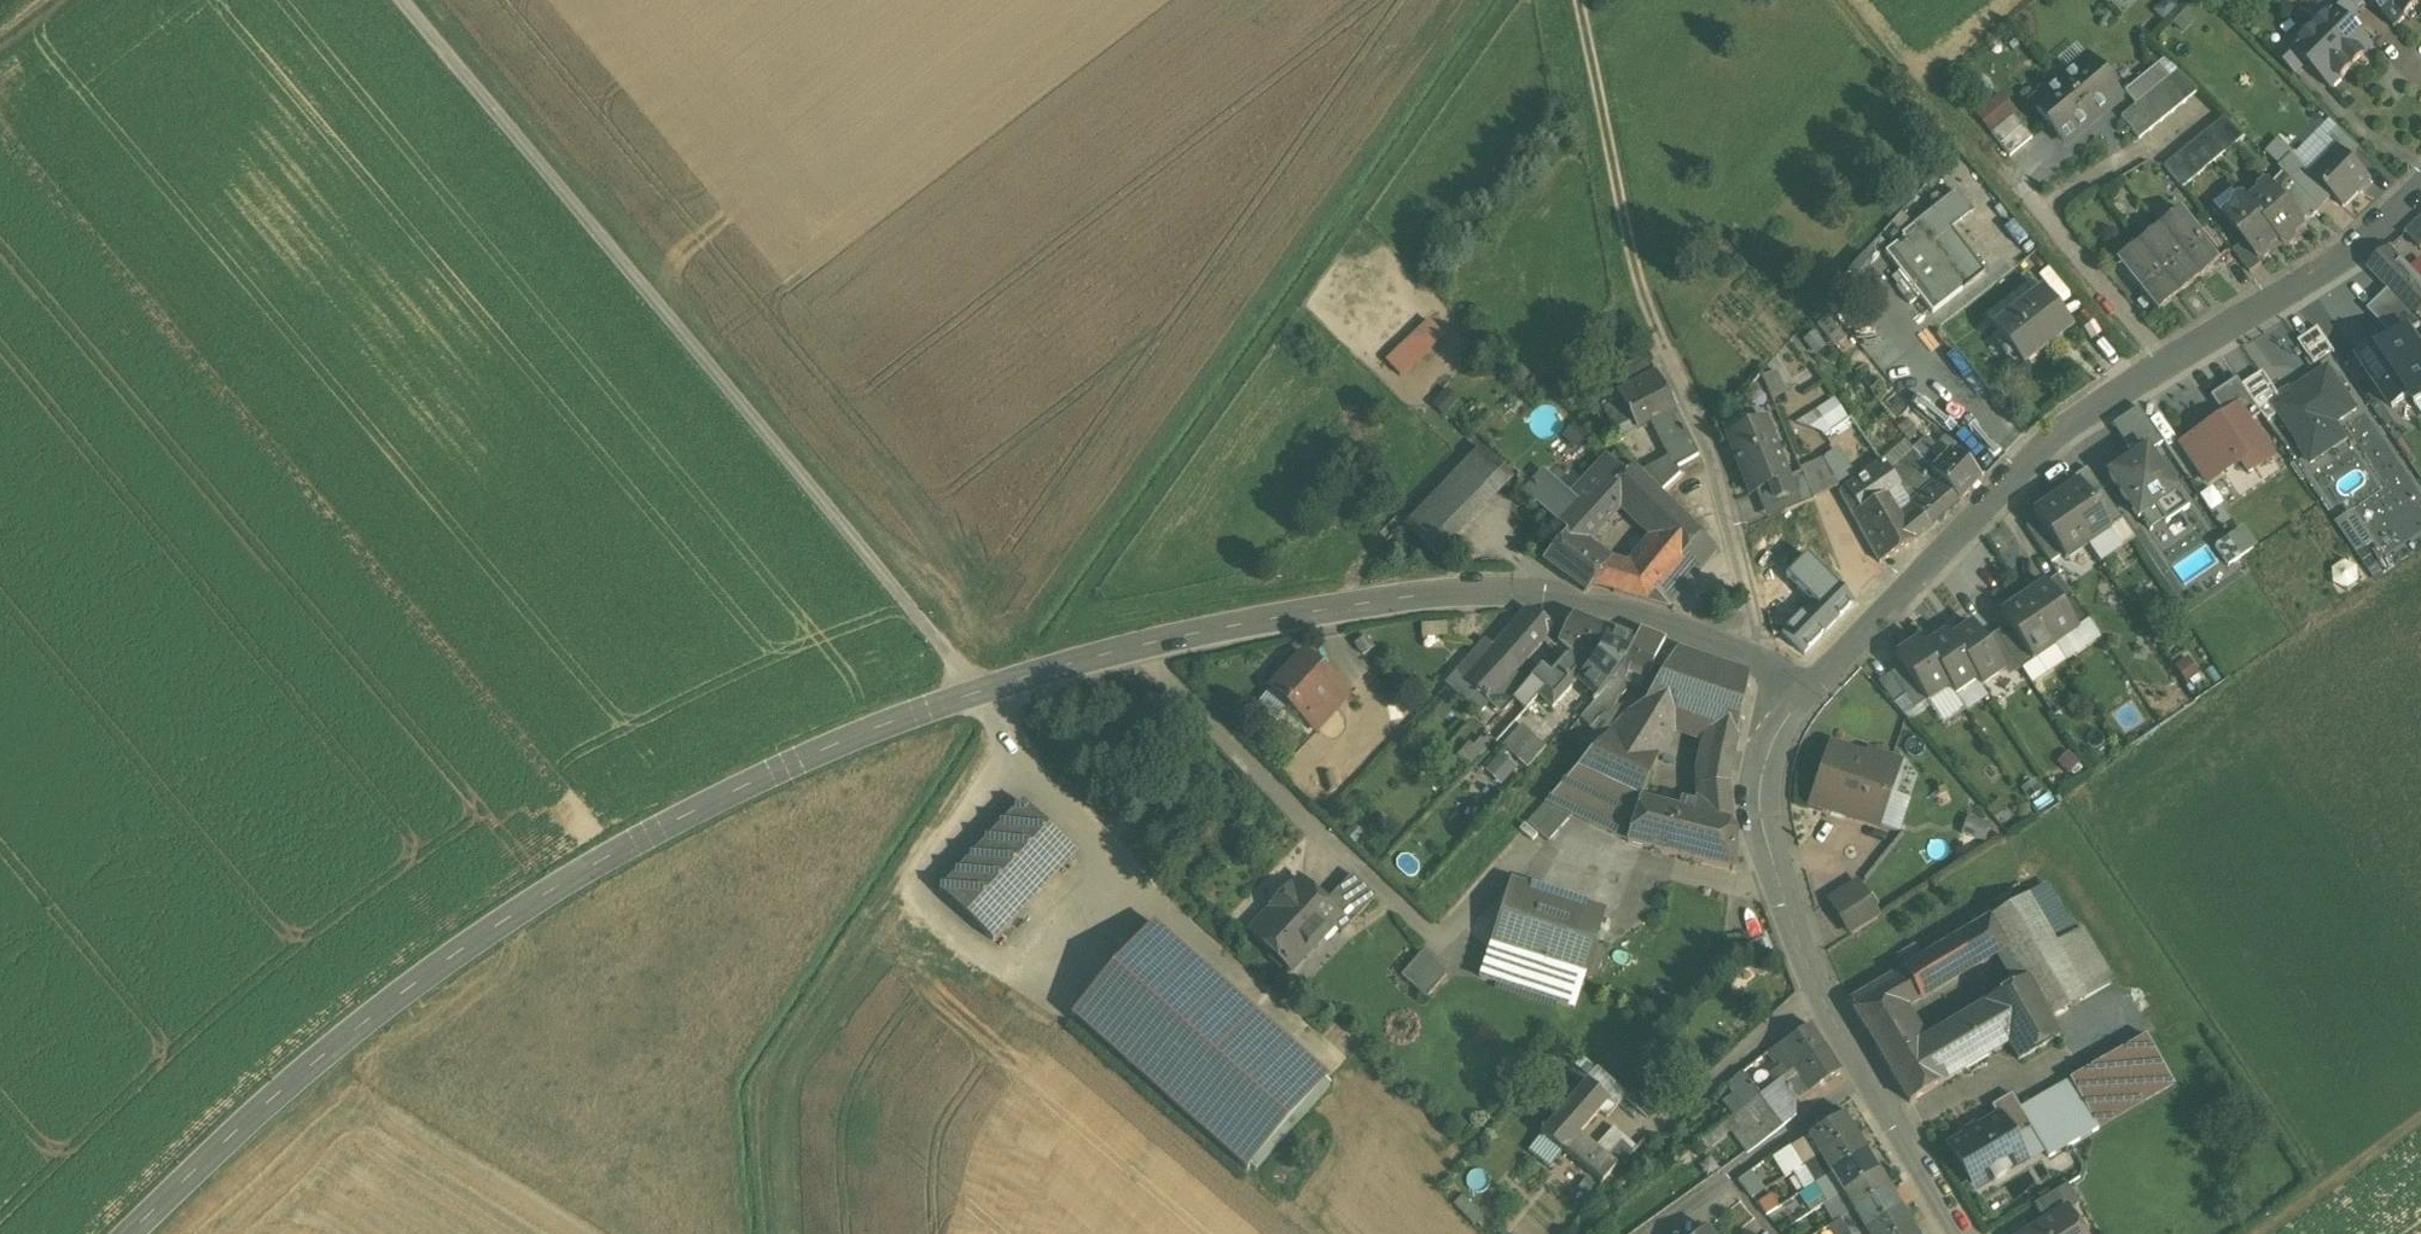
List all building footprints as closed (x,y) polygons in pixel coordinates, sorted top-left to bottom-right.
[(2346,0),(2332,0),(2329,3),(2349,23),(2359,13),(2346,0)] [(2367,0),(2346,0),(2359,13),(2369,3),(2367,0)] [(2409,0),(2367,0),(2369,3),(2395,29),(2416,8),(2409,0)] [(2349,23),(2329,3),(2318,13),(2325,19),(2314,30),(2353,70),(2374,49),(2349,23)] [(2353,70),(2314,30),(2302,42),(2296,35),(2286,45),(2306,65),(2332,91),(2353,70)] [(2306,65),(2286,45),(2275,55),(2295,75),(2306,65)] [(2119,98),(2087,59),(2059,82),(2091,121),(2119,98)] [(2158,65),(2124,93),(2135,106),(2143,100),(2154,91),(2165,81),(2169,79),(2158,65)] [(2198,92),(2177,72),(2169,79),(2165,81),(2184,104),(2198,92)] [(2165,81),(2154,91),(2172,113),(2184,104),(2165,81)] [(2091,121),(2059,82),(2031,106),(2064,144),(2091,121)] [(2172,113),(2154,91),(2143,100),(2161,122),(2172,113)] [(2161,122),(2143,100),(2135,106),(2132,109),(2150,131),(2161,122)] [(2007,119),(1993,103),(1976,117),(1990,133),(2007,119)] [(2150,131),(2132,109),(2120,118),(2139,140),(2150,131)] [(2013,117),(1991,136),(2009,158),(2031,140),(2013,117)] [(2245,138),(2225,118),(2209,130),(2227,153),(2245,138)] [(2227,153),(2209,130),(2198,140),(2216,162),(2227,153)] [(2359,149),(2340,130),(2329,141),(2339,150),(2339,149),(2349,159),(2359,149)] [(2279,137),(2266,150),(2282,164),(2294,150),(2279,137)] [(2216,162),(2198,140),(2186,149),(2205,171),(2216,162)] [(2205,171),(2186,149),(2175,158),(2193,180),(2205,171)] [(2313,176),(2312,177),(2332,197),(2343,208),(2371,180),(2349,159),(2339,149),(2339,150),(2313,176)] [(2313,176),(2292,157),(2280,170),(2284,174),(2320,209),(2321,209),(2332,197),(2312,177),(2313,176)] [(2193,180),(2175,158),(2164,167),(2182,189),(2193,180)] [(2320,209),(2284,174),(2272,186),(2302,223),(2307,219),(2313,219),(2322,210),(2321,209),(2320,209)] [(2272,186),(2270,184),(2265,184),(2259,188),(2259,194),(2249,203),(2281,242),(2285,247),(2290,248),(2297,242),(2297,236),(2307,228),(2302,223),(2272,186)] [(1956,194),(1912,228),(1962,291),(1962,292),(1984,275),(1950,230),(1971,213),(1956,194)] [(2249,203),(2244,197),(2240,197),(2234,201),(2233,207),(2222,216),(2244,243),(2258,260),(2264,261),(2271,255),(2271,250),(2281,242),(2249,203)] [(1924,199),(1904,215),(1912,226),(1932,209),(1924,199)] [(2221,260),(2182,213),(2161,230),(2199,278),(2221,260)] [(2404,235),(2419,250),(2420,249),(2420,218),(2404,235)] [(1962,291),(1912,228),(1901,236),(1903,239),(1884,254),(1919,298),(1932,315),(1962,292),(1962,291)] [(2199,278),(2161,230),(2140,247),(2179,295),(2199,278)] [(2258,260),(2244,243),(2233,252),(2250,273),(2262,264),(2258,260)] [(2179,295),(2140,247),(2119,265),(2157,312),(2179,295)] [(2420,282),(2389,249),(2370,267),(2402,300),(2420,282)] [(1905,281),(1896,288),(1909,305),(1919,298),(1905,281)] [(2420,282),(2402,300),(2417,316),(2420,312),(2420,283),(2420,282)] [(2042,291),(1992,330),(2022,368),(2072,329),(2042,291)] [(2368,310),(2394,339),(2408,330),(2411,334),(2420,327),(2420,326),(2387,292),(2368,310)] [(1428,317),(1383,360),(1401,378),(1446,336),(1428,317)] [(2317,328),(2298,342),(2317,367),(2336,354),(2317,328)] [(2361,360),(2393,409),(2410,398),(2416,407),(2420,404),(2420,350),(2411,334),(2408,330),(2394,339),(2361,360)] [(1648,359),(1624,372),(1632,389),(1655,377),(1655,376),(1656,375),(1648,359)] [(2281,402),(2273,407),(2278,414),(2312,464),(2335,448),(2325,432),(2357,410),(2329,369),(2281,402)] [(1759,377),(1769,399),(1786,392),(1776,370),(1759,377)] [(2281,402),(2262,374),(2241,388),(2260,416),(2265,423),(2278,414),(2273,407),(2281,402)] [(1632,389),(1625,393),(1626,396),(1633,409),(1641,425),(1647,421),(1656,417),(1673,408),(1674,408),(1656,375),(1655,376),(1655,377),(1632,389)] [(2236,380),(2211,396),(2225,416),(2238,407),(2249,424),(2260,416),(2241,388),(2236,380)] [(1626,396),(1602,408),(1618,437),(1622,434),(1614,419),(1633,409),(1626,396)] [(1806,423),(1826,438),(1846,412),(1826,397),(1806,423)] [(2249,424),(2238,407),(2225,416),(2217,421),(2243,459),(2241,461),(2249,473),(2272,458),(2249,424)] [(1673,408),(1656,417),(1673,449),(1679,460),(1682,465),(1698,456),(1673,408)] [(2137,408),(2113,425),(2130,450),(2135,447),(2138,453),(2147,447),(2149,451),(2150,452),(2161,444),(2137,408)] [(1633,409),(1614,419),(1622,434),(1641,425),(1633,409)] [(1656,417),(1647,421),(1664,454),(1673,449),(1656,417)] [(2217,421),(2181,445),(2207,484),(2241,461),(2243,459),(2217,421)] [(1765,422),(1727,437),(1751,496),(1762,491),(1769,488),(1775,503),(1794,495),(1788,480),(1765,422)] [(1927,438),(1913,451),(1926,465),(1932,472),(1940,463),(1933,455),(1938,451),(1927,438)] [(1514,480),(1479,446),(1403,525),(1438,558),(1514,480)] [(2138,453),(2107,475),(2139,519),(2155,507),(2167,524),(2190,508),(2150,452),(2149,451),(2147,447),(2138,453)] [(1664,454),(1650,464),(1658,471),(1679,460),(1673,449),(1664,454)] [(1836,449),(1822,459),(1827,469),(1827,470),(1837,485),(1854,473),(1836,449)] [(1913,450),(1889,471),(1900,486),(1908,479),(1926,465),(1913,451),(1913,450)] [(1981,481),(1961,459),(1950,452),(1940,463),(1932,472),(1938,480),(1959,504),(1981,481)] [(1607,457),(1570,495),(1570,496),(1550,518),(1567,534),(1625,475),(1609,459),(1607,457)] [(1822,459),(1799,468),(1802,474),(1813,500),(1838,487),(1837,485),(1827,470),(1827,469),(1822,459)] [(1658,471),(1650,464),(1637,474),(1658,494),(1679,474),(1676,468),(1682,465),(1679,460),(1658,471)] [(1884,464),(1846,490),(1861,513),(1883,498),(1900,486),(1889,471),(1884,464)] [(1926,465),(1908,479),(1920,497),(1938,480),(1932,472),(1926,465)] [(1625,475),(1567,534),(1582,544),(1622,504),(1652,534),(1675,511),(1658,494),(1637,474),(1632,469),(1625,475)] [(2102,491),(2087,469),(2075,477),(2079,483),(2090,499),(2102,491)] [(1570,495),(1546,473),(1525,494),(1550,518),(1570,496),(1570,495)] [(1813,500),(1802,474),(1788,480),(1794,495),(1775,503),(1780,516),(1813,502),(1813,500)] [(1920,497),(1911,505),(1916,512),(1930,529),(1959,504),(1938,480),(1920,497)] [(2090,499),(2079,483),(2056,498),(2088,545),(2111,530),(2090,499)] [(1911,505),(1900,486),(1883,498),(1910,545),(1930,529),(1916,512),(1911,505)] [(1910,545),(1883,498),(1861,513),(1853,517),(1880,564),(1910,545)] [(2088,545),(2056,498),(2033,513),(2038,520),(2062,556),(2065,560),(2088,545)] [(2355,552),(2372,542),(2354,509),(2337,519),(2355,552)] [(1625,579),(1613,593),(1647,603),(1700,536),(1675,511),(1652,534),(1658,539),(1625,579)] [(2062,556),(2038,520),(2026,528),(2050,564),(2062,556)] [(2242,524),(2214,545),(2230,565),(2257,544),(2242,524)] [(1582,544),(1567,534),(1543,564),(1583,594),(1586,593),(1591,587),(1613,593),(1625,579),(1582,544)] [(1700,536),(1647,603),(1668,609),(1668,607),(1715,550),(1700,536)] [(1803,557),(1784,576),(1794,586),(1813,604),(1832,584),(1803,557)] [(2359,584),(2354,569),(2346,571),(2345,565),(2332,568),(2339,590),(2359,584)] [(2073,598),(2058,575),(2046,583),(2061,606),(2073,598)] [(2046,583),(2023,599),(2055,646),(2078,630),(2061,606),(2046,583)] [(1832,584),(1813,604),(1783,635),(1804,655),(1852,604),(1832,584)] [(2055,646),(2023,599),(2001,614),(2008,625),(2032,661),(2055,646)] [(1528,608),(1492,649),(1502,658),(1499,662),(1514,674),(1525,661),(1553,630),(1528,608)] [(1608,632),(1573,619),(1569,629),(1573,631),(1565,646),(1576,654),(1570,662),(1584,674),(1598,658),(1608,632)] [(1445,623),(1421,624),(1421,637),(1446,636),(1445,623)] [(1984,641),(1972,624),(1950,639),(1950,640),(1978,681),(1977,681),(1981,687),(2004,671),(2000,665),(1984,641)] [(2032,661),(2008,625),(1996,633),(2012,657),(2020,669),(2032,661)] [(1636,643),(1608,632),(1598,658),(1584,674),(1577,682),(1597,700),(1615,678),(1624,669),(1636,643)] [(1636,643),(1624,669),(1629,670),(1649,677),(1665,642),(1641,632),(1636,643)] [(1978,681),(1950,640),(1950,639),(1946,633),(1924,648),(1924,649),(1950,688),(1955,696),(1977,681),(1978,681)] [(2012,657),(1996,633),(1984,641),(2000,665),(2012,657)] [(1950,688),(1924,649),(1924,648),(1919,640),(1896,656),(1902,666),(1927,702),(1928,703),(1950,688)] [(1492,649),(1482,641),(1444,685),(1467,705),(1477,693),(1489,703),(1492,699),(1477,687),(1499,662),(1502,658),(1492,649)] [(1549,673),(1565,655),(1556,646),(1540,664),(1549,673)] [(1745,677),(1676,653),(1658,683),(1651,695),(1644,706),(1674,717),(1710,730),(1736,739),(1748,682),(1745,677)] [(1350,698),(1304,655),(1271,690),(1317,733),(1350,698)] [(1537,672),(1511,702),(1525,714),(1539,698),(1560,674),(1570,662),(1565,657),(1550,675),(1541,667),(1537,672)] [(1489,703),(1488,704),(1500,715),(1511,702),(1537,672),(1525,661),(1514,674),(1492,699),(1489,703)] [(1499,662),(1477,687),(1492,699),(1514,674),(1499,662)] [(1584,674),(1570,662),(1560,674),(1573,686),(1577,682),(1584,674)] [(1927,702),(1902,666),(1890,675),(1905,697),(1915,710),(1927,702)] [(1624,669),(1615,678),(1624,682),(1629,670),(1624,669)] [(1649,677),(1629,670),(1624,682),(1626,683),(1641,689),(1649,677)] [(1539,698),(1553,709),(1573,686),(1560,674),(1539,698)] [(1905,697),(1890,675),(1878,683),(1894,705),(1905,697)] [(1658,683),(1649,677),(1641,689),(1651,695),(1658,683)] [(1597,700),(1579,721),(1589,730),(1616,704),(1625,693),(1624,687),(1626,683),(1624,682),(1615,678),(1597,700)] [(1616,704),(1589,730),(1592,734),(1584,745),(1593,752),(1607,737),(1626,716),(1629,715),(1616,704)] [(1629,715),(1626,716),(1607,737),(1658,759),(1674,717),(1644,706),(1629,715)] [(1522,727),(1502,748),(1511,757),(1531,735),(1522,727)] [(1736,739),(1710,730),(1706,745),(1733,751),(1736,739)] [(1531,735),(1511,757),(1526,770),(1546,749),(1531,735)] [(1593,752),(1547,804),(1573,817),(1628,842),(1639,808),(1658,759),(1607,737),(1593,752)] [(1896,768),(1833,747),(1813,805),(1832,811),(1833,808),(1844,812),(1843,815),(1876,826),(1896,768)] [(1501,786),(1518,766),(1501,752),(1484,772),(1501,786)] [(1729,771),(1703,773),(1705,802),(1712,801),(1714,821),(1729,825),(1726,786),(1729,771)] [(1898,774),(1892,788),(1906,795),(1913,781),(1898,774)] [(1022,804),(940,893),(993,942),(1075,854),(1022,804)] [(1573,817),(1547,804),(1528,825),(1548,843),(1573,817)] [(1678,818),(1639,808),(1628,842),(1627,844),(1669,856),(1678,818)] [(1714,821),(1680,812),(1678,818),(1669,856),(1733,872),(1737,835),(1729,825),(1714,821)] [(1967,817),(1962,834),(1984,841),(1990,825),(1967,817)] [(1351,876),(1325,905),(1349,927),(1375,898),(1351,876)] [(1299,881),(1250,933),(1292,972),(1333,928),(1341,935),(1349,927),(1325,905),(1299,881)] [(1857,884),(1831,901),(1852,936),(1879,919),(1857,884)] [(2075,935),(2046,887),(2025,899),(2054,947),(2075,935)] [(1603,918),(1509,888),(1480,979),(1574,1010),(1585,976),(1596,979),(1605,948),(1595,945),(1603,918)] [(2054,947),(2025,899),(1989,921),(2006,950),(2026,983),(2049,1021),(2050,1021),(2051,1021),(2085,1000),(2054,947)] [(1989,921),(1851,1003),(1865,1028),(1900,1008),(1899,1007),(1972,964),(1975,969),(2006,950),(1989,921)] [(1328,1080),(1153,925),(1072,1017),(1247,1172),(1328,1080)] [(2112,984),(2081,931),(2075,935),(2054,947),(2085,1000),(2112,984)] [(1772,951),(1767,938),(1749,945),(1754,958),(1772,951)] [(1447,977),(1421,954),(1401,977),(1426,999),(1447,977)] [(2049,1021),(2026,983),(1937,1036),(1959,1074),(2017,1040),(2049,1021)] [(1922,1045),(1900,1008),(1865,1028),(1910,1104),(1959,1074),(1937,1036),(1922,1045)] [(2049,1021),(2017,1040),(2027,1057),(2061,1037),(2051,1021),(2050,1021),(2049,1021)] [(1811,1027),(1782,1045),(1793,1062),(1796,1068),(1826,1050),(1811,1027)] [(2146,1036),(2068,1081),(2098,1132),(2175,1086),(2146,1036)] [(1793,1062),(1782,1045),(1771,1051),(1783,1069),(1793,1062)] [(1826,1050),(1796,1068),(1800,1073),(1812,1091),(1840,1073),(1826,1050)] [(1597,1072),(1583,1059),(1575,1068),(1589,1081),(1597,1072)] [(1783,1069),(1774,1075),(1778,1082),(1782,1080),(1796,1068),(1793,1062),(1783,1069)] [(1796,1068),(1782,1080),(1795,1101),(1801,1097),(1798,1092),(1795,1094),(1789,1085),(1792,1083),(1790,1080),(1800,1073),(1796,1068)] [(1761,1096),(1742,1073),(1725,1087),(1731,1094),(1720,1102),(1734,1118),(1761,1096)] [(1812,1091),(1800,1073),(1790,1080),(1792,1083),(1798,1092),(1801,1097),(1812,1091)] [(2031,1130),(2049,1159),(2098,1132),(2068,1081),(2020,1110),(2031,1130)] [(1588,1083),(1542,1135),(1602,1183),(1616,1167),(1606,1159),(1594,1150),(1578,1137),(1599,1113),(1606,1120),(1625,1099),(1618,1092),(1609,1103),(1588,1083)] [(1798,1092),(1792,1083),(1789,1085),(1795,1094),(1798,1092)] [(1734,1118),(1699,1146),(1704,1152),(1729,1133),(1736,1142),(1773,1115),(1761,1096),(1734,1118)] [(2020,1110),(2011,1096),(1992,1108),(1998,1118),(1999,1118),(2013,1141),(2031,1130),(2020,1110)] [(1773,1115),(1736,1142),(1745,1153),(1781,1127),(1773,1115)] [(1844,1116),(1808,1138),(1820,1157),(1856,1135),(1844,1116)] [(1998,1118),(1949,1148),(1972,1185),(1988,1175),(1993,1183),(2010,1173),(2005,1165),(2021,1155),(2013,1141),(1999,1118),(1998,1118)] [(1613,1129),(1594,1150),(1606,1159),(1624,1139),(1613,1129)] [(1856,1135),(1820,1157),(1832,1176),(1867,1154),(1856,1135)] [(1808,1138),(1789,1150),(1801,1169),(1820,1157),(1808,1138)] [(1624,1139),(1606,1159),(1616,1167),(1617,1165),(1620,1167),(1634,1151),(1633,1150),(1635,1148),(1624,1139)] [(1867,1154),(1832,1176),(1843,1194),(1878,1172),(1867,1154)] [(1820,1157),(1801,1169),(1790,1176),(1802,1194),(1832,1176),(1820,1157)] [(1760,1166),(1739,1183),(1748,1194),(1769,1178),(1760,1166)] [(1878,1172),(1843,1194),(1854,1213),(1890,1191),(1878,1172)] [(1802,1194),(1798,1197),(1809,1215),(1822,1207),(1843,1194),(1832,1176),(1802,1194)] [(2067,1185),(2040,1202),(2051,1220),(2066,1211),(2067,1212),(2079,1205),(2067,1185)] [(1890,1191),(1854,1213),(1865,1231),(1901,1210),(1890,1191)] [(1843,1194),(1822,1207),(1833,1225),(1838,1223),(1854,1213),(1843,1194)] [(1482,1219),(1462,1198),(1454,1205),(1474,1226),(1482,1219)] [(1865,1231),(1867,1233),(1903,1233),(1912,1228),(1901,1210),(1865,1231)] [(2028,1233),(2080,1233),(2067,1212),(2066,1211),(2051,1220),(2028,1233)] [(1838,1223),(1845,1233),(1861,1233),(1865,1231),(1854,1213),(1838,1223)]
